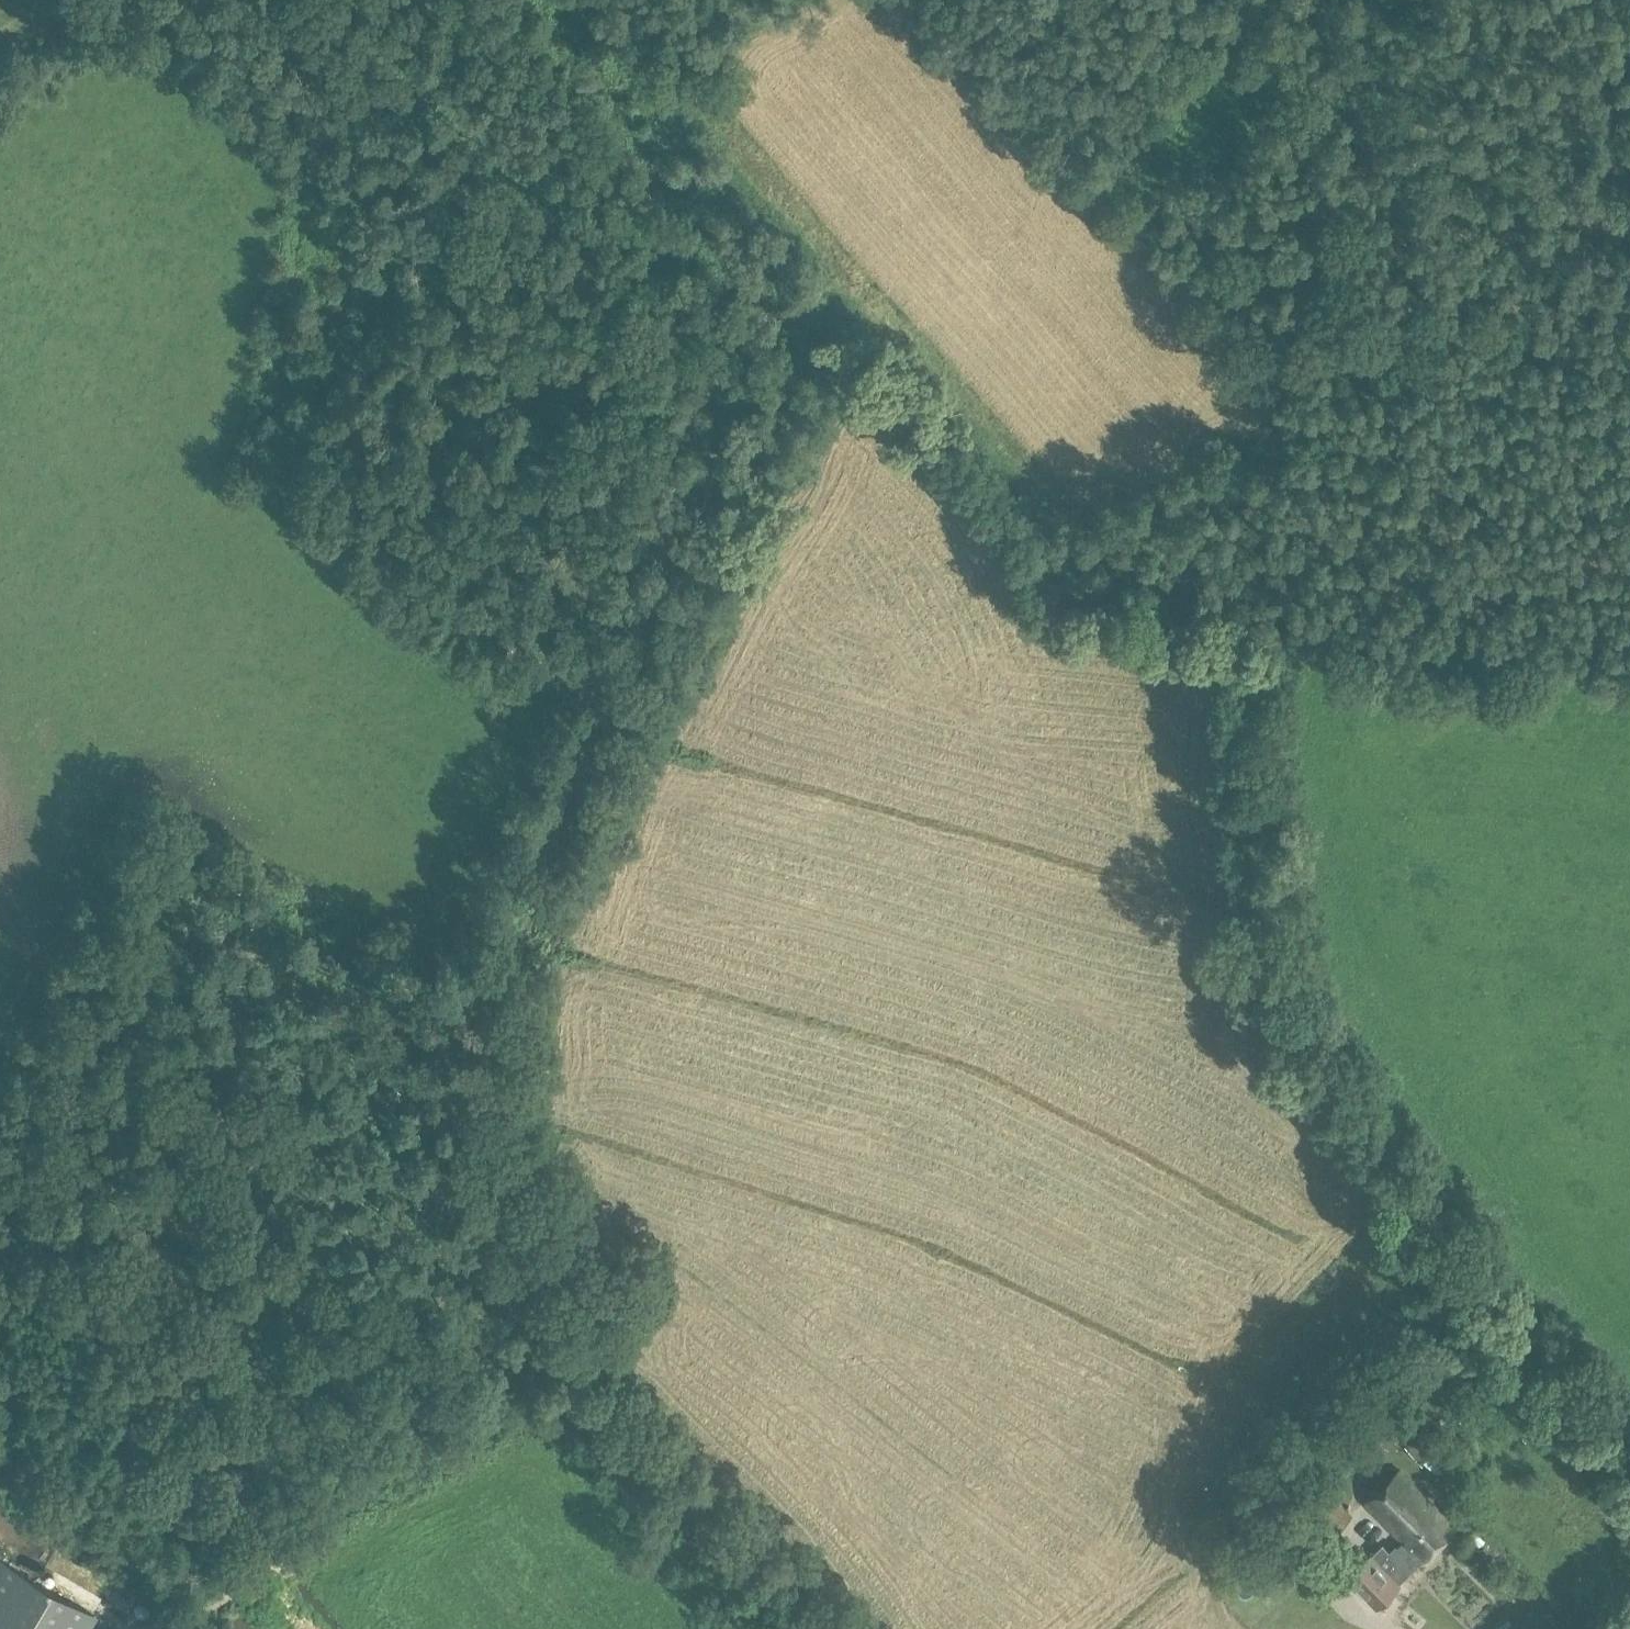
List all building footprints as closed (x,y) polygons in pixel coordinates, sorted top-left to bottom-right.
[(1496,1420),(1488,1410),(1471,1424),(1479,1433),(1496,1420)] [(1432,1471),(1447,1457),(1433,1441),(1417,1455),(1432,1471)] [(1365,1503),(1401,1541),(1390,1552),(1383,1545),(1369,1558),(1348,1576),(1377,1606),(1400,1583),(1399,1582),(1456,1527),(1437,1506),(1401,1470),(1365,1503)] [(1354,1515),(1324,1486),(1300,1509),(1330,1537),(1354,1515)] [(95,1616),(0,1559),(0,1628),(87,1628),(95,1616)]
